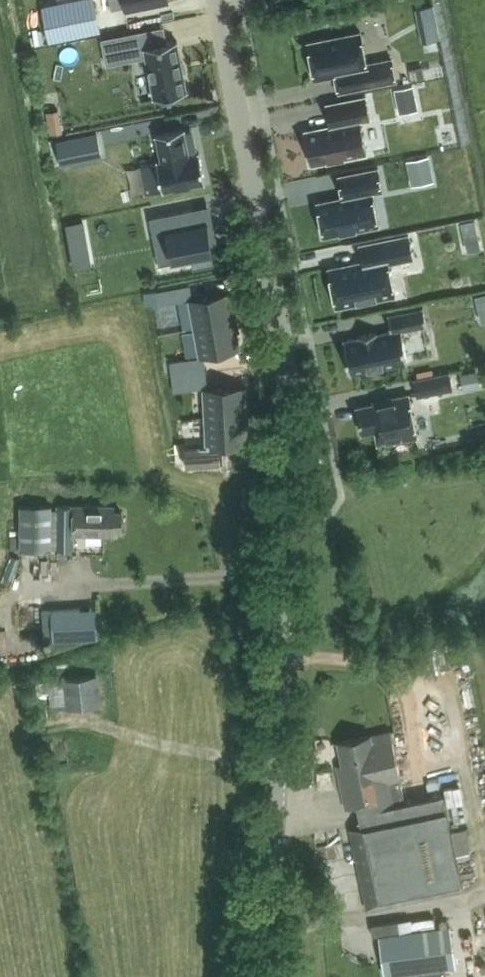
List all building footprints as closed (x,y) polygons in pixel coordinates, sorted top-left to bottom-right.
[(112,0),(114,12),(127,9),(128,13),(171,5),(170,0),(113,0),(112,0)] [(437,25),(423,28),(426,41),(439,39),(437,25)] [(143,31),(102,39),(107,64),(146,56),(154,98),(187,91),(177,40),(146,47),(143,31)] [(317,79),(335,75),(338,92),(398,80),(393,58),(368,63),(362,31),(309,42),(317,79)] [(400,113),(419,110),(414,86),(395,89),(400,113)] [(314,164),(368,154),(362,121),(372,119),(368,96),(328,104),(333,125),(307,130),(314,164)] [(185,128),(157,134),(163,160),(158,161),(164,190),(206,182),(201,153),(190,155),(185,128)] [(58,142),(62,162),(101,155),(97,134),(58,142)] [(434,181),(428,156),(408,161),(413,185),(434,181)] [(326,236),(381,225),(374,193),(384,191),(380,168),(341,175),(345,197),(319,202),(326,236)] [(150,217),(154,236),(168,233),(174,262),(191,258),(193,268),(215,264),(211,244),(218,243),(214,221),(197,225),(194,208),(150,217)] [(484,248),(484,222),(484,217),(469,220),(476,250),(484,248)] [(82,221),(64,224),(69,249),(87,245),(82,221)] [(416,259),(414,252),(411,235),(362,245),(365,261),(331,268),(339,307),(397,295),(391,264),(416,259)] [(171,288),(157,291),(160,305),(173,302),(171,288)] [(189,300),(195,328),(235,320),(230,292),(189,300)] [(352,374),(354,374),(353,373),(409,362),(409,363),(410,363),(404,330),(428,325),(428,326),(429,326),(425,308),(424,308),(424,309),(392,315),(391,314),(390,315),(393,331),(379,333),(379,332),(379,331),(360,335),(361,336),(362,337),(347,340),(347,339),(345,339),(352,374)] [(235,320),(195,328),(200,356),(241,348),(235,320)] [(184,359),(171,361),(172,376),(186,374),(184,359)] [(450,371),(414,379),(417,396),(454,389),(450,371)] [(477,371),(460,374),(463,389),(480,386),(477,371)] [(186,374),(172,376),(174,391),(188,389),(186,374)] [(204,389),(205,417),(247,415),(245,387),(204,389)] [(364,432),(378,430),(381,444),(420,436),(411,394),(390,398),(390,400),(359,406),(364,432)] [(247,415),(205,417),(207,446),(248,444),(247,415)] [(200,447),(187,448),(187,462),(201,461),(200,447)] [(53,549),(52,505),(20,505),(20,549),(53,549)] [(56,549),(74,549),(74,534),(114,535),(114,530),(121,530),(122,512),(114,512),(114,506),(75,506),(57,506),(56,549)] [(78,607),(49,609),(50,638),(79,637),(78,607)] [(48,672),(36,673),(40,709),(102,702),(99,673),(49,678),(48,672)] [(401,779),(392,737),(391,731),(338,742),(342,764),(336,765),(345,808),(357,805),(361,826),(349,828),(367,909),(464,889),(457,854),(472,851),(467,828),(452,831),(444,793),(406,801),(401,779)] [(456,966),(450,924),(379,934),(385,976),(456,966)]
